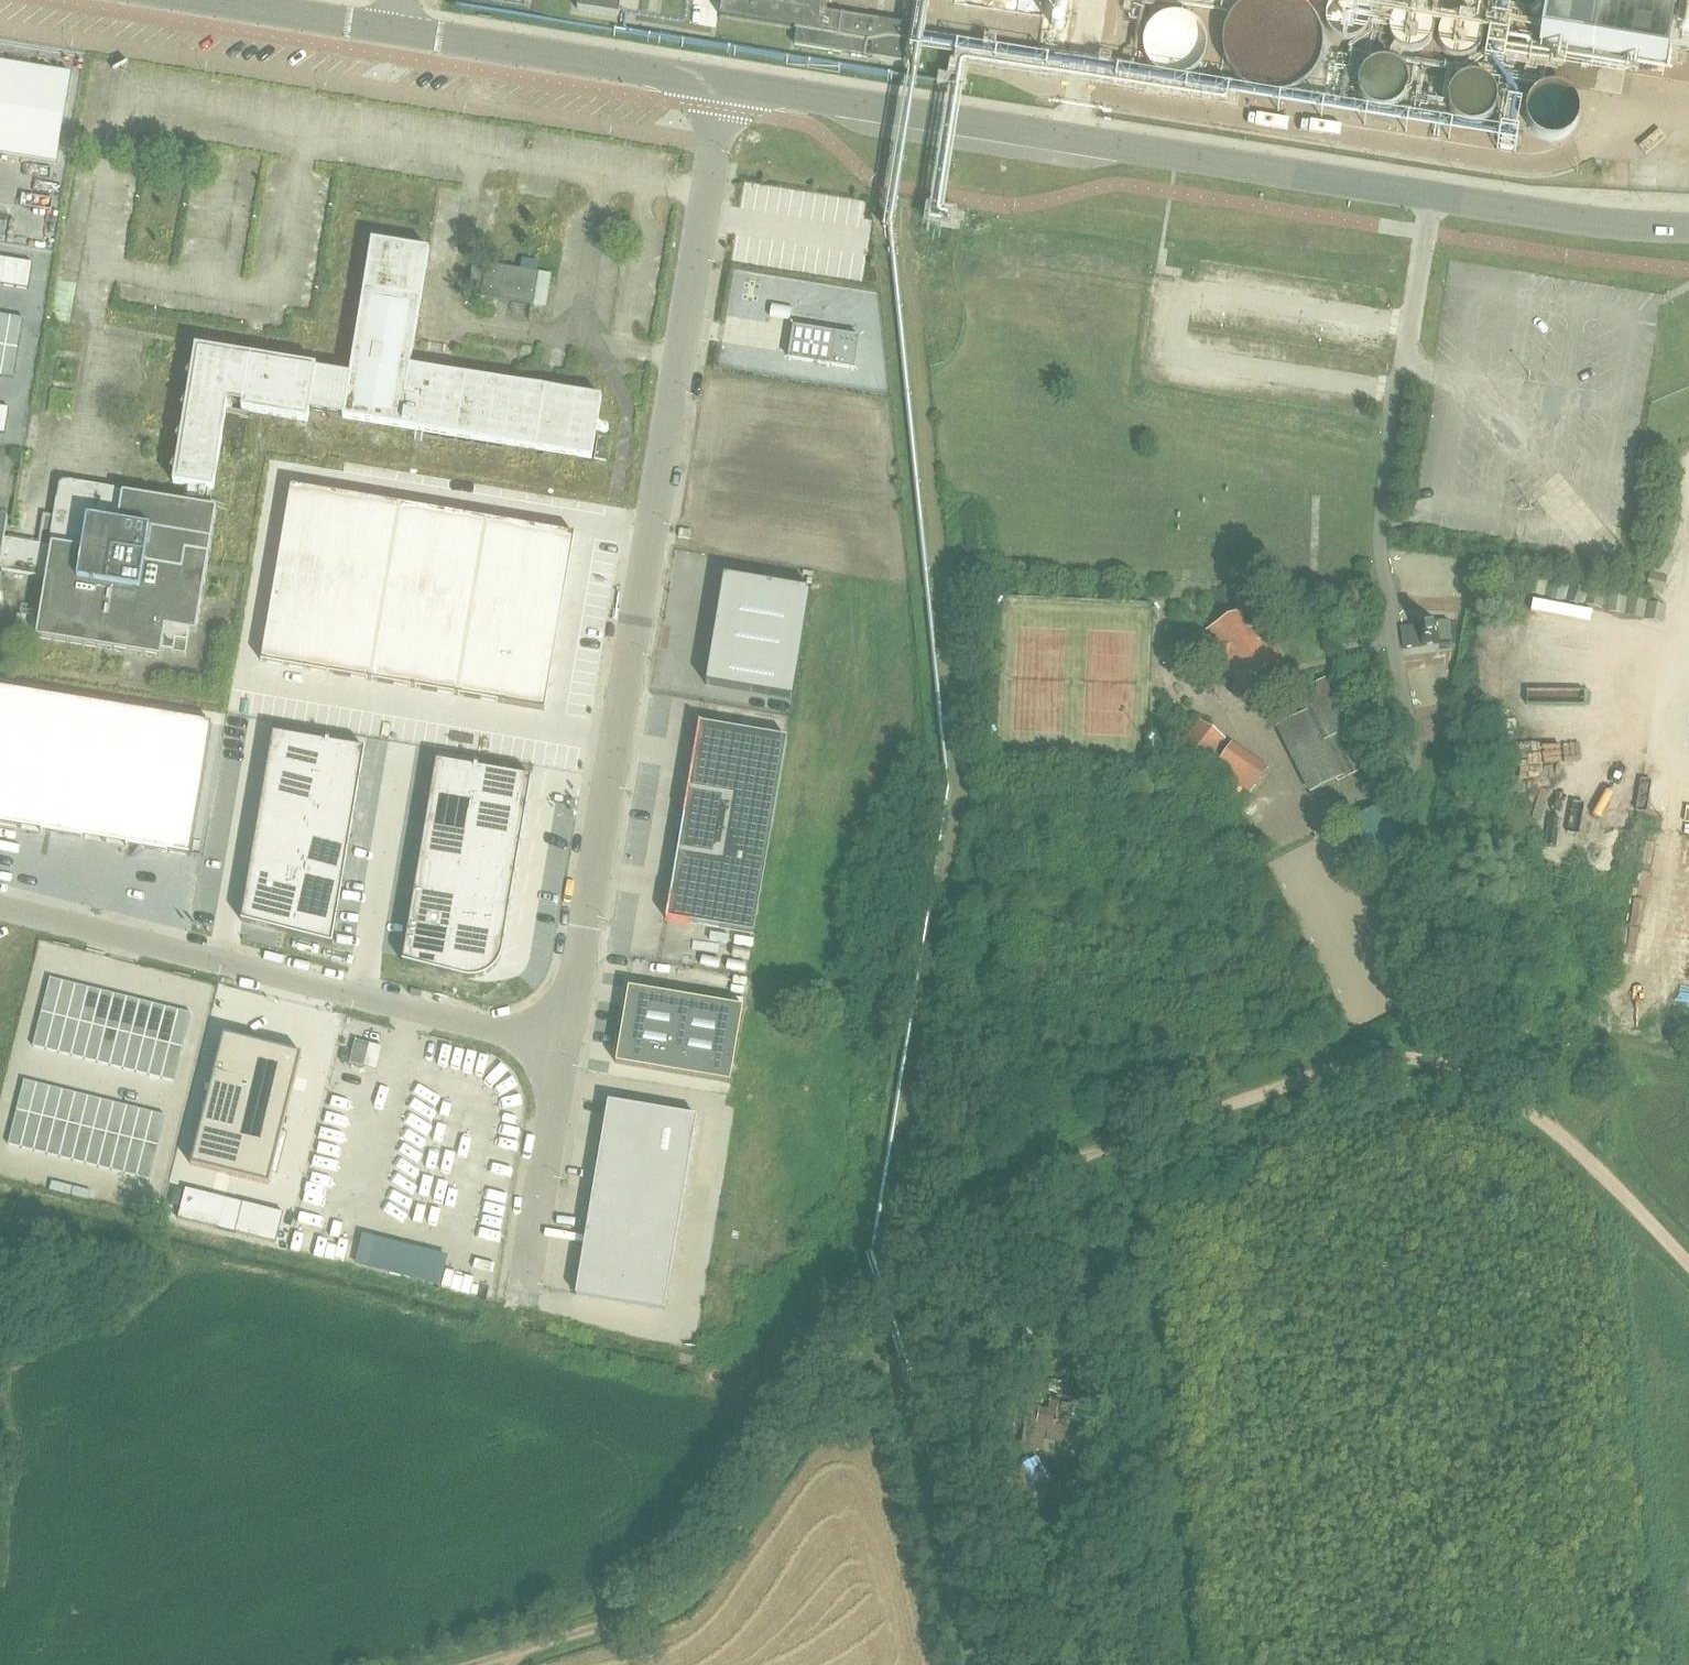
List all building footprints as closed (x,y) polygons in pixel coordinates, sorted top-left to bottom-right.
[(621,0),(579,0),(577,9),(619,16),(621,0)] [(796,43),(906,62),(912,24),(826,10),(827,0),(723,0),(720,14),(798,26),(796,43)] [(1540,43),(1592,51),(1666,63),(1676,0),(1547,0),(1540,43)] [(57,162),(71,74),(0,62),(0,153),(57,162)] [(190,484),(211,488),(215,489),(229,402),(244,404),(243,409),(309,420),(311,410),(345,415),(344,416),(593,458),(603,397),(412,365),(416,338),(431,249),(373,240),(351,374),(318,369),(318,365),(197,345),(175,482),(190,484)] [(6,258),(2,285),(15,287),(19,261),(6,258)] [(523,268),(539,271),(540,261),(524,259),(523,268)] [(19,261),(15,287),(28,289),(32,263),(19,261)] [(488,263),(482,295),(535,304),(540,271),(488,263)] [(5,346),(10,316),(0,314),(0,345),(5,346)] [(10,316),(5,346),(18,348),(23,318),(10,316)] [(5,346),(0,377),(13,379),(18,348),(5,346)] [(798,367),(793,398),(859,409),(864,378),(798,367)] [(4,434),(8,408),(0,407),(0,433),(4,434)] [(210,490),(211,488),(190,484),(190,487),(187,486),(185,499),(188,499),(187,502),(94,486),(94,487),(88,486),(60,506),(59,512),(58,512),(58,514),(45,512),(40,540),(9,535),(9,537),(6,537),(1,566),(4,566),(3,569),(45,576),(45,573),(48,574),(38,635),(39,637),(161,657),(162,656),(163,650),(187,654),(191,631),(196,632),(198,630),(218,509),(217,508),(208,506),(208,503),(211,503),(213,491),(210,490)] [(292,486),(284,530),(307,534),(314,489),(292,486)] [(314,489),(307,534),(328,537),(336,493),(314,489)] [(336,493),(328,537),(350,541),(357,497),(336,493)] [(350,541),(343,584),(386,592),(401,504),(357,497),(350,541)] [(401,504),(386,592),(429,599),(444,512),(401,504)] [(444,512),(429,599),(473,607),(488,519),(444,512)] [(6,537),(10,516),(0,514),(0,569),(1,569),(1,566),(6,537)] [(488,519),(473,607),(495,610),(509,523),(488,519)] [(509,523),(495,610),(516,614),(520,592),(524,570),(527,549),(531,526),(509,523)] [(531,526),(527,549),(571,556),(575,534),(531,526)] [(284,530),(277,573),(343,584),(350,541),(328,537),(307,534),(284,530)] [(527,549),(524,570),(568,578),(571,556),(527,549)] [(524,570),(520,592),(564,600),(568,578),(524,570)] [(277,573),(270,617),(292,620),(313,624),(335,628),(343,584),(277,573)] [(812,589),(724,574),(705,684),(794,699),(812,589)] [(335,628),(328,672),(371,679),(386,592),(343,584),(335,628)] [(386,592),(371,679),(415,687),(429,599),(386,592)] [(520,592),(516,614),(560,621),(564,600),(520,592)] [(429,599),(415,687),(458,694),(473,607),(429,599)] [(1219,665),(1226,660),(1246,693),(1286,669),(1248,606),(1208,630),(1216,643),(1208,647),(1219,665)] [(473,607),(458,694),(501,701),(505,679),(509,657),(513,636),(516,614),(495,610),(473,607)] [(35,617),(18,614),(15,631),(33,633),(35,617)] [(516,614),(513,636),(557,643),(560,621),(516,614)] [(270,617),(262,661),(284,665),(292,620),(270,617)] [(1400,625),(1404,648),(1452,640),(1448,617),(1400,625)] [(292,620),(284,665),(306,668),(313,624),(292,620)] [(313,624),(306,668),(328,672),(335,628),(313,624)] [(513,636),(509,657),(553,665),(557,643),(513,636)] [(509,657),(505,679),(549,687),(553,665),(509,657)] [(505,679),(501,701),(545,709),(549,687),(505,679)] [(1317,725),(1287,742),(1312,792),(1322,787),(1337,780),(1338,782),(1364,768),(1345,731),(1349,729),(1324,679),(1300,691),(1309,710),(1317,725)] [(190,855),(212,723),(0,689),(0,823),(190,855)] [(666,917),(755,932),(788,735),(699,720),(666,917)] [(1201,720),(1183,743),(1209,761),(1225,737),(1201,720)] [(275,734),(269,767),(321,776),(326,743),(275,734)] [(326,743),(321,776),(360,782),(366,750),(326,743)] [(1215,766),(1228,776),(1243,755),(1230,746),(1215,766)] [(438,762),(432,794),(474,802),(479,769),(438,762)] [(269,767),(263,799),(315,808),(321,776),(269,767)] [(479,769),(474,802),(527,811),(532,778),(479,769)] [(321,776),(315,808),(355,815),(360,782),(321,776)] [(432,794),(427,827),(468,834),(474,802),(432,794)] [(263,799),(258,832),(310,841),(315,808),(263,799)] [(474,802),(468,834),(521,843),(527,811),(474,802)] [(1374,866),(1405,850),(1381,803),(1350,819),(1374,866)] [(315,808),(310,841),(349,847),(355,815),(315,808)] [(427,827),(421,860),(463,867),(468,834),(427,827)] [(258,832),(252,864),(304,873),(310,841),(258,832)] [(468,834),(463,867),(516,876),(521,843),(468,834)] [(310,841),(304,873),(344,880),(349,847),(310,841)] [(421,860),(416,892),(457,899),(463,867),(421,860)] [(252,864),(243,921),(294,934),(304,873),(252,864)] [(463,867),(457,899),(510,908),(516,876),(463,867)] [(304,873),(294,934),(333,944),(344,880),(304,873)] [(416,892),(410,925),(452,932),(457,899),(416,892)] [(452,932),(445,972),(453,974),(467,977),(470,978),(473,978),(476,978),(480,977),(483,976),(486,975),(489,973),(491,971),(494,969),(496,967),(498,964),(500,961),(501,958),(502,955),(503,952),(510,908),(457,899),(452,932)] [(410,925),(404,962),(445,972),(452,932),(410,925)] [(14,978),(0,974),(0,1033),(14,978)] [(51,978),(34,1046),(175,1082),(192,1013),(51,978)] [(731,1082),(743,1007),(629,987),(616,1063),(731,1082)] [(225,1035),(193,1165),(271,1185),(274,1172),(280,1173),(289,1134),(284,1133),(303,1054),(225,1035)] [(364,1068),(370,1042),(355,1039),(349,1064),(364,1068)] [(167,1116),(26,1081),(10,1145),(151,1180),(167,1116)] [(576,1296),(664,1311),(696,1118),(608,1103),(576,1296)] [(219,1228),(226,1198),(185,1188),(178,1218),(219,1228)] [(283,1212),(243,1202),(235,1233),(276,1243),(283,1212)] [(1048,1408),(1027,1405),(1022,1447),(1042,1451),(1044,1439),(1066,1442),(1072,1406),(1049,1402),(1048,1408)] [(1057,1495),(1037,1456),(998,1477),(1008,1497),(1004,1500),(1013,1518),(1057,1495)]
